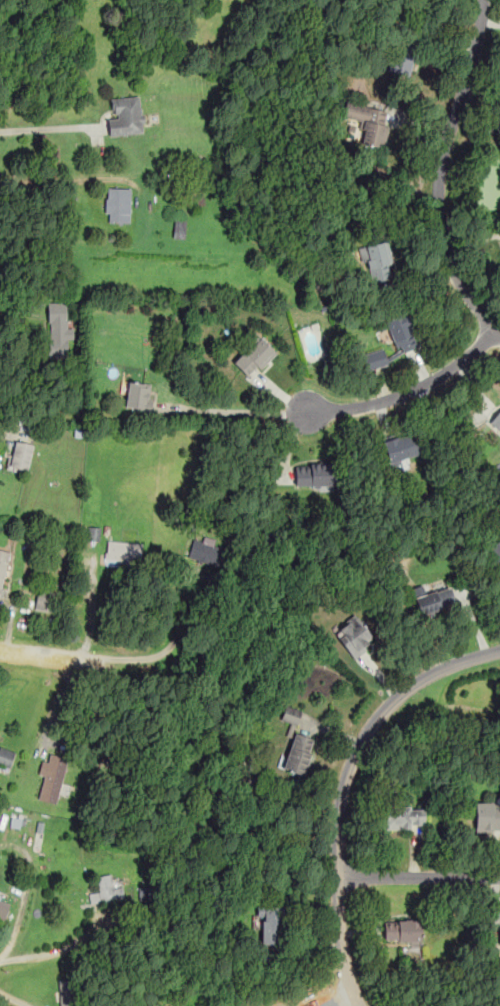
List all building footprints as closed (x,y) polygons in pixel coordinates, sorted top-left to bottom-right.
[(395,39),(387,70),(409,76),(413,61),(417,62),(422,46),(395,39)] [(108,135),(144,132),(141,95),(113,97),(114,116),(107,117),(108,135)] [(387,110),(346,101),(342,119),(365,124),(361,142),(379,146),(387,110)] [(130,188),(105,188),(105,222),(130,222),(130,188)] [(173,237),(185,238),(185,218),(174,217),(173,237)] [(392,280),(390,241),(365,242),(368,281),(392,280)] [(47,357),(67,357),(67,301),(47,301),(47,357)] [(398,353),(420,343),(405,311),(383,321),(398,353)] [(276,352),(258,334),(232,360),(249,379),(276,352)] [(383,347),(358,354),(364,371),(387,364),(383,347)] [(124,407),(149,410),(152,383),(127,380),(124,407)] [(499,434),(499,407),(487,422),(499,434)] [(381,440),(392,473),(402,470),(398,460),(420,453),(413,430),(381,440)] [(7,466),(26,471),(33,444),(14,440),(7,466)] [(334,486),(334,463),(295,463),(295,486),(334,486)] [(98,541),(100,528),(93,528),(92,534),(87,533),(86,539),(98,541)] [(228,547),(217,543),(219,538),(197,529),(187,555),(220,568),(228,547)] [(141,542),(106,542),(106,561),(141,561),(141,542)] [(497,573),(499,572),(499,546),(489,549),(497,573)] [(0,549),(0,594),(9,551),(0,549)] [(414,595),(419,614),(455,605),(450,586),(414,595)] [(56,590),(31,591),(32,610),(56,609),(56,590)] [(332,624),(349,657),(373,645),(356,612),(332,624)] [(280,718),(295,724),(301,710),(286,704),(280,718)] [(302,775),(314,738),(294,732),(282,769),(302,775)] [(15,752),(0,745),(0,764),(8,768),(15,752)] [(46,753),(36,798),(57,802),(67,758),(46,753)] [(474,801),(474,831),(499,831),(499,801),(474,801)] [(424,805),(385,805),(385,828),(424,828),(424,805)] [(99,891),(89,893),(90,904),(123,898),(121,883),(111,885),(109,873),(96,876),(99,891)] [(10,903),(0,900),(0,920),(3,921),(10,903)] [(260,943),(282,943),(282,906),(260,906),(260,943)] [(383,941),(421,941),(421,920),(383,920),(383,941)]
